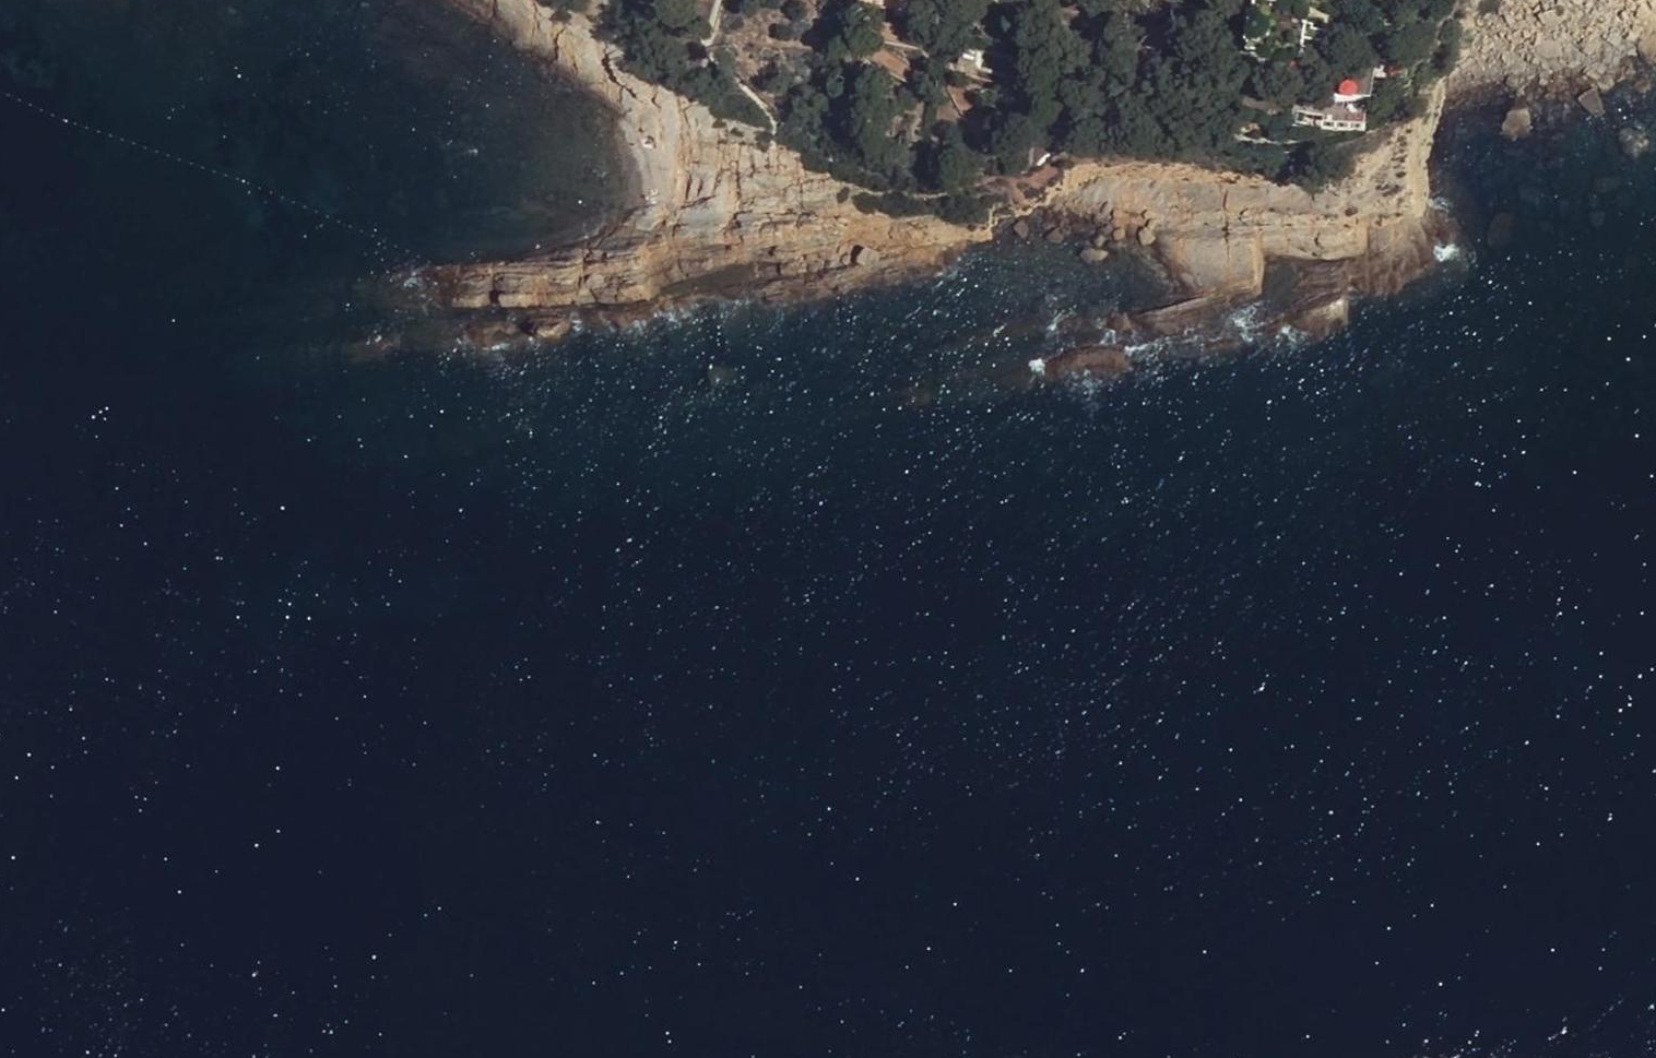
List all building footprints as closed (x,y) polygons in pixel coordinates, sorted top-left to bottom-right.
[(859,5),(896,11),(898,0),(860,0),(859,5)] [(1330,65),(1325,96),(1369,103),(1374,71),(1330,65)] [(1334,146),(1332,137),(1319,140),(1321,150),(1334,146)]
